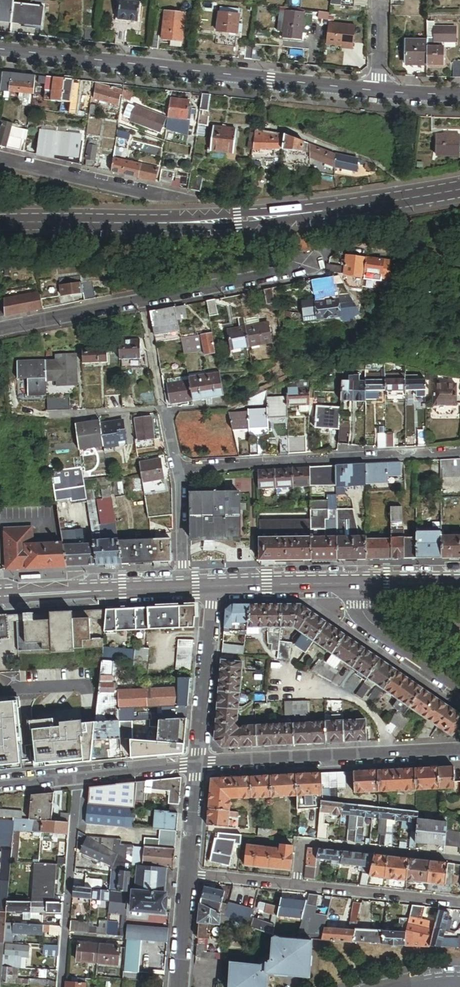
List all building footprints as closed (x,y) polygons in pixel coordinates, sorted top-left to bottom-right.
[(15,1),(2,0),(0,0),(0,23),(13,24),(15,4),(15,1)] [(355,0),(332,0),(331,6),(354,8),(355,0)] [(141,3),(120,1),(118,21),(138,23),(141,3)] [(238,35),(241,4),(221,1),(217,32),(238,35)] [(45,8),(15,4),(13,24),(42,28),(45,8)] [(184,23),(186,13),(165,11),(164,21),(184,23)] [(304,22),(303,34),(311,34),(313,15),(280,12),(277,33),(284,34),(285,20),(304,22)] [(302,42),(303,34),(304,22),(285,20),(284,34),(283,40),(302,42)] [(184,23),(164,21),(162,40),(171,41),(170,47),(182,48),(184,23)] [(353,51),(356,27),(329,24),(326,46),(345,48),(345,50),(353,51)] [(85,42),(93,43),(95,29),(86,28),(85,42)] [(434,36),(428,35),(428,42),(428,50),(444,50),(444,44),(456,44),(456,28),(434,28),(434,36)] [(114,45),(124,46),(125,32),(116,30),(114,45)] [(152,34),(151,49),(157,50),(159,35),(152,34)] [(406,67),(427,68),(428,50),(428,42),(407,42),(406,67)] [(244,59),(244,60),(252,61),(252,59),(253,47),(245,46),(244,59)] [(252,59),(252,61),(260,61),(260,60),(261,47),(253,46),(253,47),(252,59)] [(427,68),(444,68),(444,50),(428,50),(427,68)] [(4,92),(4,93),(20,94),(24,94),(34,95),(36,76),(6,73),(4,92)] [(64,93),(65,79),(47,77),(45,91),(53,92),(52,101),(63,102),(64,93)] [(73,80),(65,79),(64,93),(72,94),(73,80)] [(121,96),(123,97),(123,92),(98,85),(97,89),(121,96)] [(121,96),(97,89),(95,99),(102,101),(106,103),(120,107),(121,96)] [(64,93),(63,102),(71,103),(72,94),(64,93)] [(211,96),(203,95),(200,111),(208,112),(211,96)] [(190,101),(171,99),(168,118),(187,120),(190,101)] [(124,116),(132,119),(136,108),(128,105),(124,116)] [(162,129),(167,118),(137,107),(136,108),(132,119),(131,122),(161,134),(162,129)] [(168,119),(167,129),(177,133),(185,135),(187,120),(168,118),(168,119)] [(199,118),(198,125),(206,126),(207,119),(199,118)] [(0,122),(0,146),(7,148),(10,137),(12,128),(13,125),(0,122)] [(53,159),(58,130),(42,126),(37,155),(53,159)] [(15,129),(12,128),(10,137),(23,140),(25,132),(24,132),(24,131),(15,129)] [(210,151),(225,153),(228,130),(213,128),(210,151)] [(282,134),(256,128),(253,151),(261,151),(261,149),(280,149),(282,134)] [(166,131),(166,137),(175,142),(177,133),(167,129),(166,131)] [(83,136),(58,130),(53,159),(79,165),(83,136)] [(228,130),(225,153),(233,154),(236,131),(228,130)] [(309,145),(285,135),(283,150),(310,153),(309,145)] [(459,136),(437,136),(436,157),(459,157),(459,136)] [(89,140),(85,166),(94,169),(98,141),(89,140)] [(310,153),(310,158),(335,168),(335,155),(309,145),(310,153)] [(357,161),(335,155),(335,168),(356,173),(358,160),(357,161)] [(114,160),(113,172),(141,179),(142,176),(142,179),(145,179),(144,180),(152,182),(152,181),(157,182),(158,168),(114,160)] [(160,184),(172,187),(174,172),(161,170),(160,184)] [(204,181),(190,178),(188,190),(201,193),(204,181)] [(344,268),(335,266),(339,275),(340,275),(343,275),(343,280),(344,281),(347,281),(347,288),(362,290),(362,287),(363,283),(363,278),(364,273),(366,258),(346,256),(345,262),(345,266),(344,268)] [(366,258),(364,273),(372,274),(382,275),(383,261),(366,258)] [(339,275),(335,266),(326,265),(325,273),(339,275)] [(363,278),(363,283),(371,284),(372,274),(364,273),(363,278)] [(382,275),(372,274),(371,284),(363,283),(362,287),(383,290),(387,290),(387,281),(381,280),(382,275)] [(82,283),(81,278),(81,277),(60,280),(61,286),(82,283)] [(319,280),(310,282),(313,296),(321,295),(319,280)] [(91,282),(82,283),(84,294),(84,296),(93,295),(91,282)] [(84,294),(82,283),(61,286),(62,297),(84,294)] [(276,304),(273,289),(265,291),(267,306),(276,304)] [(5,304),(6,318),(43,310),(40,291),(4,298),(5,304)] [(355,306),(350,296),(343,297),(344,300),(338,301),(339,308),(355,306)] [(219,315),(216,301),(208,302),(211,317),(219,315)] [(339,308),(338,301),(316,303),(318,321),(340,318),(339,308)] [(355,306),(339,308),(340,318),(342,321),(347,322),(349,322),(351,321),(353,319),(353,317),(354,317),(360,316),(359,314),(355,306)] [(185,308),(177,309),(179,321),(187,319),(185,308)] [(177,309),(176,309),(151,313),(155,338),(181,333),(179,321),(177,309)] [(251,317),(244,318),(246,328),(253,326),(251,317)] [(246,328),(244,318),(238,319),(240,329),(246,328)] [(253,326),(246,328),(250,348),(272,344),(271,335),(270,330),(268,323),(253,326)] [(250,348),(246,328),(240,329),(226,331),(230,352),(250,348)] [(216,353),(213,334),(202,335),(182,339),(185,355),(198,352),(201,353),(206,355),(216,353)] [(140,339),(120,341),(121,360),(141,359),(140,339)] [(108,349),(82,350),(83,364),(109,363),(108,349)] [(56,361),(45,362),(46,381),(57,381),(57,386),(77,385),(75,354),(55,356),(56,361)] [(45,361),(17,362),(18,380),(28,379),(29,397),(47,396),(46,381),(45,362),(45,361)] [(365,372),(366,362),(354,364),(353,372),(365,372)] [(224,396),(220,373),(205,376),(209,398),(224,396)] [(194,400),(209,398),(205,376),(190,378),(190,380),(194,400)] [(194,400),(190,380),(167,383),(172,403),(194,400)] [(406,381),(406,391),(417,390),(426,390),(426,380),(406,381)] [(377,391),(385,391),(385,381),(365,381),(365,383),(366,400),(377,400),(377,391)] [(385,381),(385,391),(406,391),(406,381),(396,381),(385,381)] [(342,382),(341,401),(352,402),(353,382),(348,382),(342,382)] [(366,400),(365,383),(359,382),(353,382),(352,402),(366,402),(366,400)] [(457,384),(434,384),(434,406),(457,406),(457,384)] [(309,406),(310,388),(287,389),(287,397),(288,407),(300,406),(309,406)] [(134,396),(123,396),(124,408),(137,408),(137,403),(135,401),(134,401),(134,396)] [(288,407),(287,397),(267,398),(268,409),(269,419),(288,418),(288,407)] [(47,399),(48,412),(57,411),(71,406),(70,398),(47,399)] [(316,429),(340,429),(341,408),(316,407),(316,429)] [(269,419),(268,409),(248,410),(249,413),(250,430),(269,429),(269,419)] [(250,430),(249,413),(229,415),(233,431),(250,430)] [(138,442),(136,442),(138,451),(156,448),(152,417),(135,419),(138,442)] [(124,421),(101,424),(105,443),(106,451),(121,449),(121,446),(128,445),(124,421)] [(101,424),(101,422),(76,425),(80,451),(91,449),(91,445),(105,443),(101,424)] [(379,445),(387,445),(386,430),(378,430),(379,445)] [(386,430),(387,445),(387,447),(395,447),(394,430),(386,430)] [(340,432),(339,445),(350,445),(350,432),(340,432)] [(290,454),(307,453),(306,438),(289,439),(290,454)] [(243,457),(251,456),(250,439),(239,440),(243,457)] [(251,456),(260,456),(259,439),(250,439),(251,456)] [(281,454),(290,454),(289,439),(280,440),(281,454)] [(121,449),(106,451),(106,455),(121,453),(128,445),(121,446),(121,449)] [(450,472),(450,459),(442,460),(442,473),(450,472)] [(459,472),(459,459),(450,459),(450,472),(459,472)] [(162,461),(141,464),(143,476),(144,484),(166,480),(162,461)] [(405,476),(405,462),(392,463),(392,477),(405,476)] [(392,477),(392,463),(367,465),(367,484),(392,482),(392,477)] [(367,484),(367,465),(336,467),(337,486),(367,484)] [(337,486),(336,467),(311,468),(311,487),(337,486)] [(52,472),(55,491),(85,487),(82,468),(52,472)] [(311,487),(311,468),(293,469),(295,488),(311,487)] [(295,488),(293,469),(276,470),(277,489),(295,488)] [(277,489),(276,470),(259,471),(259,490),(277,489)] [(127,478),(114,481),(117,501),(130,499),(127,478)] [(241,499),(241,492),(240,482),(190,483),(191,540),(209,540),(241,539),(241,499)] [(57,502),(67,501),(71,500),(87,498),(86,490),(85,487),(55,491),(57,502)] [(87,498),(87,500),(96,499),(95,489),(86,490),(87,498)] [(338,538),(337,510),(337,494),(329,495),(329,501),(329,510),(330,520),(327,520),(327,538),(338,538)] [(111,524),(117,524),(113,498),(99,499),(103,525),(111,524)] [(88,503),(93,535),(102,535),(100,525),(96,499),(87,500),(88,503)] [(67,501),(57,502),(64,545),(65,546),(75,546),(74,540),(74,539),(67,501)] [(312,506),(312,511),(329,510),(329,501),(312,502),(312,506)] [(403,507),(392,508),(392,529),(395,529),(395,527),(396,523),(403,523),(403,507)] [(329,510),(312,511),(312,521),(327,520),(330,520),(329,510)] [(327,520),(312,521),(312,530),(312,534),(312,538),(327,538),(327,520)] [(418,559),(443,558),(443,536),(443,520),(434,520),(434,532),(417,532),(417,538),(417,544),(418,559)] [(112,534),(111,524),(103,525),(100,525),(102,535),(112,534)] [(395,529),(392,529),(392,538),(405,538),(405,529),(403,529),(395,529)] [(68,568),(64,545),(33,546),(33,532),(19,533),(15,533),(5,534),(7,571),(68,568)] [(443,536),(443,558),(459,558),(459,536),(443,536)] [(339,560),(368,559),(367,540),(367,537),(361,537),(338,538),(339,560)] [(261,561),(313,560),(312,538),(260,539),(261,551),(261,561)] [(339,560),(338,538),(327,538),(312,538),(313,560),(339,560)] [(392,559),(405,559),(405,544),(405,538),(392,538),(392,539),(392,559)] [(368,559),(392,559),(392,539),(367,540),(368,559)] [(94,541),(94,545),(98,566),(123,565),(120,543),(119,540),(117,540),(94,541)] [(163,540),(152,541),(153,563),(172,563),(172,540),(163,540)] [(153,563),(152,541),(120,543),(123,565),(153,563)] [(405,559),(418,559),(417,544),(405,544),(405,559)] [(65,546),(64,545),(68,568),(98,566),(94,545),(75,546),(65,546)] [(248,628),(251,605),(232,605),(226,610),(224,631),(239,631),(239,635),(247,635),(247,631),(248,628)] [(269,628),(281,628),(281,605),(251,605),(248,628),(269,628)] [(281,605),(281,628),(294,628),(301,605),(281,605)] [(312,612),(301,605),(294,628),(299,631),(312,612)] [(196,606),(148,608),(149,630),(194,628),(196,606)] [(135,609),(136,631),(149,630),(148,608),(135,609)] [(104,632),(136,631),(135,609),(106,610),(104,632)] [(32,613),(16,613),(16,653),(47,652),(69,651),(100,649),(101,610),(72,611),(68,611),(45,611),(45,615),(31,616),(32,613)] [(327,623),(312,612),(299,631),(303,633),(314,641),(327,623)] [(10,639),(7,614),(0,615),(0,639),(10,639)] [(345,635),(327,623),(314,641),(332,654),(345,635)] [(280,642),(281,628),(269,628),(268,644),(268,649),(272,650),(272,651),(279,651),(280,642)] [(294,645),(306,653),(314,641),(303,633),(294,645)] [(366,649),(345,635),(332,654),(341,660),(353,668),(366,649)] [(176,670),(191,670),(193,641),(178,640),(176,670)] [(293,643),(280,642),(279,651),(278,659),(290,661),(293,643)] [(113,662),(134,663),(135,650),(103,648),(101,661),(113,662)] [(135,650),(134,663),(134,664),(134,677),(139,677),(139,678),(148,678),(149,678),(150,649),(135,648),(135,650)] [(381,660),(366,649),(353,668),(359,672),(366,677),(368,678),(381,660)] [(341,660),(332,654),(326,662),(335,668),(341,660)] [(312,670),(318,674),(326,662),(320,658),(312,670)] [(397,671),(381,660),(368,678),(377,685),(384,690),(397,671)] [(113,662),(101,661),(97,698),(95,719),(95,723),(120,722),(120,710),(129,710),(135,709),(166,708),(188,707),(189,688),(177,688),(114,691),(114,683),(113,683),(113,662)] [(219,692),(240,693),(243,663),(222,661),(219,692)] [(326,662),(318,674),(331,683),(339,671),(335,668),(326,662)] [(423,689),(397,671),(384,690),(399,700),(410,708),(423,689)] [(189,688),(190,679),(177,679),(177,688),(189,688)] [(371,687),(365,683),(356,695),(362,699),(371,687)] [(369,697),(376,702),(384,690),(377,685),(369,697)] [(423,689),(410,708),(452,737),(459,725),(459,715),(423,689)] [(239,710),(240,693),(219,692),(218,708),(239,710)] [(398,711),(404,716),(410,708),(399,700),(393,708),(398,711)] [(7,765),(7,770),(23,768),(21,744),(20,744),(15,701),(0,702),(0,765),(7,765)] [(292,702),(293,716),(307,715),(307,701),(292,702)] [(285,716),(293,716),(292,702),(285,702),(285,716)] [(187,719),(188,707),(166,708),(165,715),(151,715),(151,716),(162,716),(162,720),(165,719),(165,720),(187,719)] [(257,747),(256,725),(244,726),(240,730),(238,728),(235,725),(238,722),(239,710),(218,708),(215,740),(223,748),(257,747)] [(129,721),(129,710),(120,710),(120,722),(129,721)] [(391,722),(397,726),(404,716),(398,711),(391,722)] [(404,716),(397,726),(403,731),(411,720),(404,716)] [(33,725),(36,763),(46,763),(46,766),(92,761),(93,745),(93,741),(94,740),(95,723),(95,719),(33,725)] [(151,721),(140,721),(140,722),(132,722),(132,728),(131,740),(134,741),(142,741),(153,742),(153,738),(158,739),(157,743),(184,745),(185,735),(184,735),(185,735),(186,730),(185,730),(185,729),(186,729),(187,719),(165,720),(151,721)] [(366,720),(343,721),(344,742),(367,741),(366,720)] [(343,721),(325,722),(327,743),(344,742),(343,721)] [(120,722),(95,723),(94,740),(93,741),(117,740),(121,740),(120,722)] [(327,743),(325,722),(293,723),(294,745),(327,743)] [(293,723),(256,725),(257,747),(294,745),(293,723)] [(117,740),(93,741),(93,745),(92,761),(120,759),(121,740),(117,740)] [(142,741),(134,741),(131,741),(130,758),(141,757),(142,741)] [(439,768),(440,790),(455,789),(454,767),(439,768)] [(416,791),(440,790),(439,768),(415,769),(416,791)] [(379,792),(416,791),(415,769),(378,771),(379,792)] [(355,794),(379,792),(378,771),(354,772),(355,794)] [(338,773),(339,789),(346,789),(345,772),(338,773)] [(296,775),(297,796),(312,796),(319,795),(323,795),(323,790),(322,773),(296,775)] [(323,790),(331,790),(330,773),(322,773),(323,790)] [(331,790),(339,789),(338,773),(330,773),(331,790)] [(272,797),(297,796),(296,775),(271,776),(272,797)] [(253,798),(272,797),(271,776),(251,777),(253,798)] [(231,799),(253,798),(251,777),(211,779),(209,810),(230,811),(231,799)] [(170,804),(178,805),(180,779),(151,782),(151,790),(169,792),(168,804),(170,804)] [(117,784),(115,807),(126,808),(133,808),(135,809),(135,801),(137,783),(137,782),(117,784)] [(145,782),(137,783),(135,801),(144,802),(145,792),(145,782)] [(89,787),(87,804),(88,805),(107,806),(115,807),(117,784),(89,787)] [(331,790),(323,790),(323,795),(323,802),(331,803),(331,790)] [(30,820),(33,820),(42,821),(52,821),(54,793),(31,795),(30,820)] [(343,804),(331,803),(323,802),(321,802),(321,814),(326,814),(342,816),(343,804)] [(178,813),(179,805),(178,805),(170,804),(170,809),(170,812),(170,813),(177,813),(178,813)] [(358,817),(358,806),(343,804),(342,816),(350,817),(358,817)] [(107,806),(88,805),(86,824),(106,826),(107,806)] [(115,807),(107,806),(106,826),(125,827),(125,826),(126,808),(115,807)] [(373,819),(374,807),(358,806),(358,817),(365,818),(373,819)] [(388,809),(374,807),(373,819),(380,820),(387,820),(388,809)] [(133,808),(126,808),(125,826),(132,827),(133,808)] [(402,822),(403,810),(388,809),(387,820),(396,821),(402,822)] [(21,818),(22,811),(0,810),(0,817),(21,818)] [(170,813),(170,812),(166,811),(156,810),(154,829),(176,831),(177,813),(170,813)] [(230,817),(230,811),(209,810),(208,826),(229,828),(230,817)] [(417,819),(417,812),(403,810),(402,822),(413,823),(417,823),(417,819)] [(355,844),(358,817),(350,817),(348,842),(355,844)] [(365,818),(358,817),(355,844),(363,843),(365,818)] [(30,820),(13,818),(13,821),(13,830),(19,830),(32,831),(33,820),(30,820)] [(416,835),(415,843),(445,846),(446,831),(446,823),(443,822),(423,820),(417,819),(417,823),(416,835)] [(12,834),(12,830),(13,821),(0,820),(0,833),(12,834)] [(42,821),(33,820),(32,831),(41,832),(42,821)] [(328,841),(330,821),(325,821),(320,820),(319,840),(328,841)] [(387,820),(380,820),(378,836),(381,836),(380,847),(385,847),(387,820)] [(396,821),(387,820),(385,847),(392,846),(394,825),(396,825),(396,821)] [(68,834),(69,823),(60,822),(52,821),(42,821),(41,832),(68,834)] [(259,829),(259,836),(273,838),(273,830),(259,829)] [(13,830),(10,861),(17,861),(19,830),(13,830)] [(176,841),(176,832),(160,830),(159,839),(176,841)] [(454,831),(446,831),(445,846),(453,847),(454,831)] [(10,850),(12,834),(0,833),(0,849),(2,849),(10,850)] [(242,844),(243,835),(219,833),(218,839),(236,841),(235,843),(242,844)] [(89,837),(89,838),(120,856),(121,844),(121,839),(89,837)] [(113,865),(117,855),(88,838),(82,852),(113,865)] [(145,838),(144,846),(175,849),(176,841),(159,839),(145,838)] [(218,839),(216,838),(211,862),(230,866),(234,847),(235,843),(236,841),(218,839)] [(134,848),(134,845),(121,844),(120,856),(132,863),(134,848)] [(246,866),(291,872),(294,847),(281,845),(280,849),(248,845),(246,866)] [(175,849),(144,846),(144,849),(142,866),(165,868),(173,868),(175,849)] [(142,866),(144,849),(134,848),(132,863),(135,865),(138,865),(142,866)] [(10,861),(10,850),(2,849),(1,860),(0,868),(0,873),(0,874),(0,881),(8,882),(9,867),(10,861)] [(308,849),(307,867),(317,868),(318,859),(319,850),(308,849)] [(321,860),(341,862),(343,853),(319,850),(318,859),(321,860)] [(375,856),(347,853),(344,865),(361,867),(366,867),(372,868),(375,856)] [(131,863),(117,855),(113,865),(111,870),(119,871),(130,871),(131,863)] [(388,858),(375,856),(372,868),(370,877),(386,878),(388,858)] [(410,860),(388,858),(386,878),(408,881),(410,860)] [(431,862),(410,860),(408,881),(429,883),(431,862)] [(449,864),(431,862),(429,883),(447,885),(449,864)] [(55,865),(34,863),(30,901),(52,902),(55,865)] [(456,865),(449,864),(447,885),(446,887),(453,888),(453,887),(456,865)] [(163,894),(165,868),(142,866),(138,865),(136,891),(163,894)] [(315,880),(317,868),(307,867),(305,879),(315,880)] [(368,886),(370,877),(372,868),(366,867),(365,871),(362,885),(368,886)] [(119,871),(112,871),(110,890),(118,891),(119,871)] [(119,871),(118,891),(129,892),(130,871),(119,871)] [(87,879),(86,887),(103,889),(104,881),(87,879)] [(83,899),(91,899),(92,888),(74,887),(73,898),(81,898),(83,899)] [(201,904),(221,914),(223,903),(225,892),(205,887),(201,904)] [(93,890),(93,900),(98,901),(101,901),(109,902),(109,891),(93,890)] [(165,894),(163,894),(136,891),(134,891),(132,909),(144,910),(159,911),(164,912),(165,894)] [(111,892),(109,908),(125,909),(127,893),(111,892)] [(306,902),(283,898),(278,917),(301,921),(306,905),(306,902)] [(30,912),(30,902),(6,901),(6,912),(23,912),(30,912)] [(61,913),(62,903),(30,902),(30,912),(61,913)] [(251,928),(254,908),(229,903),(229,904),(223,903),(221,914),(222,914),(231,919),(249,927),(251,928)] [(265,912),(267,905),(260,903),(258,911),(265,912)] [(347,930),(355,930),(356,929),(362,904),(354,903),(347,930)] [(222,914),(221,914),(201,904),(200,922),(209,923),(221,924),(222,914)] [(273,935),(275,926),(279,908),(267,905),(265,912),(265,914),(273,916),(272,925),(264,922),(265,919),(260,917),(259,920),(254,919),(252,928),(256,929),(273,935)] [(306,905),(303,919),(309,920),(312,906),(309,905),(306,905)] [(422,920),(425,907),(412,906),(409,919),(408,923),(435,925),(436,923),(422,920)] [(125,909),(109,908),(108,913),(119,914),(118,920),(121,920),(120,928),(121,928),(126,928),(126,925),(127,909),(125,909)] [(435,925),(430,947),(441,947),(443,938),(446,929),(448,920),(451,910),(439,908),(436,923),(435,925)] [(231,919),(222,914),(221,924),(227,928),(231,919)] [(400,918),(399,932),(406,933),(408,923),(409,919),(400,918)] [(452,921),(448,920),(446,929),(456,931),(459,921),(452,919),(452,921)] [(99,934),(107,934),(108,922),(97,921),(97,928),(96,933),(97,933),(97,934),(99,934)] [(13,923),(5,922),(4,933),(10,933),(9,937),(12,937),(13,933),(13,923)] [(108,922),(107,934),(107,935),(117,936),(118,928),(119,922),(108,922)] [(209,923),(200,922),(198,938),(209,939),(211,939),(212,934),(209,934),(209,923)] [(43,925),(13,923),(13,933),(20,934),(27,934),(42,936),(42,932),(43,925)] [(406,933),(405,946),(430,947),(435,925),(408,923),(406,933)] [(89,933),(89,927),(71,925),(70,932),(89,933)] [(167,942),(168,928),(126,925),(126,928),(125,937),(125,939),(127,939),(141,940),(167,942)] [(60,936),(60,927),(49,926),(49,932),(60,936)] [(324,929),(300,928),(298,939),(310,939),(322,940),(324,929)] [(325,929),(324,929),(322,940),(353,942),(355,930),(347,930),(335,929),(327,929),(325,929)] [(356,929),(355,930),(353,942),(382,944),(383,931),(356,929)] [(383,931),(382,944),(405,946),(406,933),(399,932),(383,931)] [(231,986),(267,986),(268,973),(307,976),(310,939),(298,939),(280,937),(274,935),(273,953),(260,961),(260,964),(262,967),(256,970),(254,966),(232,964),(231,986)] [(209,939),(198,938),(198,944),(206,945),(205,952),(208,952),(209,939)] [(459,940),(443,938),(441,947),(459,947),(459,940)] [(140,966),(141,940),(127,939),(125,965),(140,966)] [(77,961),(98,963),(99,944),(79,942),(77,961)] [(5,955),(21,957),(27,957),(29,957),(30,946),(6,944),(5,955)] [(99,944),(98,963),(118,964),(119,945),(99,944)] [(197,958),(217,960),(217,954),(208,953),(208,952),(205,952),(206,945),(198,944),(197,958)] [(58,956),(59,946),(43,945),(43,955),(58,956)] [(3,955),(2,966),(20,967),(21,957),(5,955),(3,955)] [(139,973),(140,966),(125,965),(123,965),(123,972),(138,973),(139,973)] [(12,968),(1,967),(1,976),(0,983),(1,983),(10,984),(11,984),(12,979),(12,976),(12,968)] [(46,969),(29,968),(29,976),(46,977),(46,969)] [(137,980),(138,973),(123,972),(122,979),(137,980)]
